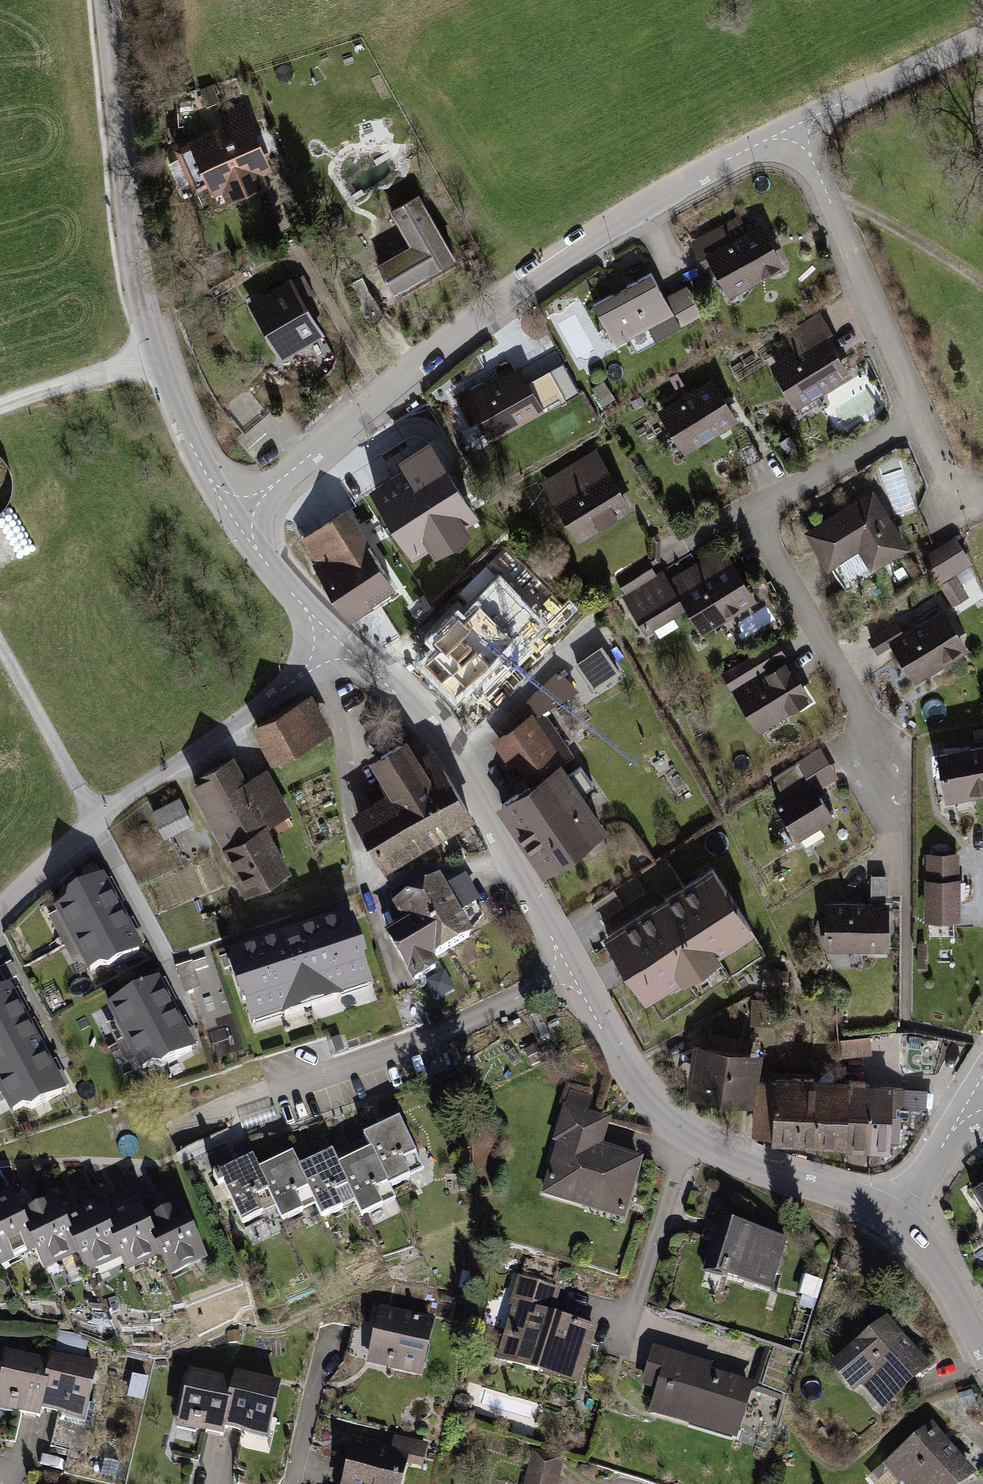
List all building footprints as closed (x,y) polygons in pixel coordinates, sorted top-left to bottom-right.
[(200,221),(275,186),(239,106),(209,120),(216,135),(170,156),(200,221)] [(409,252),(376,272),(397,306),(459,268),(418,200),(388,218),(409,252)] [(787,272),(760,226),(746,234),(737,218),(692,244),(729,306),(787,272)] [(654,349),(703,320),(684,288),(661,302),(645,277),(590,310),(617,354),(646,337),(654,349)] [(275,369),(322,343),(290,283),(242,309),(275,369)] [(796,414),(850,381),(827,341),(833,338),(819,315),(783,337),(793,354),(769,369),(796,414)] [(527,385),(517,370),(462,403),(491,450),(574,399),(555,368),(527,385)] [(687,459),(738,426),(708,381),(657,414),(687,459)] [(407,476),(373,495),(413,561),(431,550),(436,558),(471,537),(464,526),(474,520),(430,447),(400,465),(407,476)] [(634,516),(596,454),(540,488),(577,550),(634,516)] [(871,493),(804,535),(829,574),(857,557),(870,578),(909,554),(871,493)] [(372,604),(395,589),(343,511),(298,541),(351,622),(374,607),(372,604)] [(954,614),(973,603),(958,579),(972,571),(955,543),(922,563),(954,614)] [(431,651),(416,663),(455,706),(476,689),(487,699),(546,640),(578,610),(569,600),(563,606),(506,547),(460,595),(471,605),(462,615),(457,611),(424,643),(431,651)] [(698,639),(756,605),(724,550),(670,582),(661,568),(619,592),(646,638),(685,615),(698,639)] [(915,692),(971,656),(943,611),(904,636),(896,624),(868,642),(880,660),(891,653),(915,692)] [(761,744),(815,711),(777,647),(722,680),(761,744)] [(494,736),(527,784),(560,761),(563,760),(532,713),(576,688),(558,668),(517,710),(523,716),(494,736)] [(326,732),(307,700),(257,728),(276,761),(326,732)] [(411,754),(404,741),(362,764),(381,798),(352,814),(385,874),(473,827),(428,745),(411,754)] [(935,757),(945,805),(982,797),(982,747),(935,757)] [(247,785),(235,761),(192,784),(247,888),(284,869),(262,829),(289,815),(267,774),(247,785)] [(571,777),(560,761),(527,784),(500,803),(545,866),(604,824),(579,789),(589,781),(581,770),(571,777)] [(799,846),(834,822),(797,768),(773,785),(783,800),(773,807),(799,846)] [(194,831),(180,801),(149,816),(163,845),(194,831)] [(925,858),(926,891),(960,890),(959,857),(925,858)] [(751,931),(713,874),(609,943),(647,1001),(682,979),(686,985),(719,963),(714,956),(751,931)] [(75,936),(120,910),(100,875),(70,892),(59,907),(75,936)] [(440,877),(414,891),(447,951),(493,926),(466,878),(447,889),(440,877)] [(824,907),(824,963),(887,964),(888,880),(871,879),(870,907),(824,907)] [(961,924),(960,890),(926,891),(927,925),(961,924)] [(447,951),(414,891),(390,905),(401,925),(379,936),(405,984),(434,969),(429,961),(447,951)] [(120,910),(75,936),(91,965),(111,963),(140,947),(120,910)] [(366,1002),(344,934),(227,971),(249,1040),(366,1002)] [(127,1036),(173,1012),(154,979),(109,1004),(127,1036)] [(26,1020),(7,985),(0,989),(0,1034),(26,1020)] [(173,1012),(127,1036),(143,1066),(163,1064),(193,1047),(173,1012)] [(0,1034),(0,1081),(46,1056),(26,1020),(0,1034)] [(750,1101),(757,1059),(695,1050),(689,1091),(750,1101)] [(0,1081),(0,1082),(14,1107),(35,1105),(64,1089),(46,1056),(0,1081)] [(846,1121),(848,1084),(779,1081),(778,1086),(757,1085),(755,1133),(774,1134),(774,1141),(852,1145),(853,1121),(846,1121)] [(880,1146),(883,1089),(883,1086),(848,1084),(846,1121),(853,1121),(852,1145),(880,1146)] [(926,1107),(927,1091),(883,1089),(880,1146),(898,1147),(900,1106),(926,1107)] [(545,1194),(623,1217),(640,1161),(598,1149),(607,1121),(566,1109),(556,1139),(561,1140),(545,1194)] [(422,1168),(398,1118),(363,1135),(370,1148),(388,1185),(422,1168)] [(388,1185),(370,1148),(337,1163),(356,1202),(362,1215),(395,1199),(388,1185)] [(356,1202),(337,1163),(332,1151),(299,1167),(316,1203),(323,1217),(356,1202)] [(316,1203),(299,1167),(292,1153),(258,1169),(276,1207),(282,1219),(316,1203)] [(276,1207),(258,1169),(252,1156),(213,1175),(218,1187),(224,1184),(242,1223),(276,1207)] [(970,1198),(982,1221),(982,1191),(970,1198)] [(16,1212),(8,1193),(0,1196),(0,1268),(34,1253),(16,1212)] [(77,1257),(60,1217),(51,1197),(16,1212),(34,1253),(42,1272),(77,1257)] [(161,1257),(143,1219),(135,1198),(100,1213),(121,1260),(126,1273),(161,1257)] [(121,1260),(100,1213),(95,1201),(60,1217),(77,1257),(85,1276),(121,1260)] [(206,1260),(179,1202),(143,1219),(161,1257),(170,1276),(206,1260)] [(701,1279),(769,1301),(787,1246),(718,1225),(701,1279)] [(561,1294),(518,1283),(495,1369),(586,1394),(602,1335),(554,1321),(561,1294)] [(437,1324),(381,1312),(368,1371),(423,1383),(437,1324)] [(934,1377),(888,1324),(827,1376),(852,1405),(860,1398),(881,1423),(934,1377)] [(54,1337),(47,1369),(36,1422),(83,1432),(97,1373),(84,1370),(90,1345),(54,1337)] [(714,1368),(653,1350),(641,1393),(654,1396),(647,1423),(738,1449),(755,1390),(712,1377),(714,1368)] [(0,1382),(0,1421),(35,1428),(36,1422),(47,1369),(4,1360),(0,1382)] [(233,1387),(188,1377),(174,1437),(219,1447),(221,1439),(233,1387)] [(234,1381),(233,1387),(221,1439),(266,1449),(279,1390),(234,1381)] [(932,1427),(868,1482),(869,1483),(979,1483),(980,1483),(932,1427)] [(407,1471),(422,1474),(427,1451),(395,1443),(393,1455),(355,1447),(347,1483),(404,1483),(407,1471)] [(563,1469),(534,1462),(529,1483),(560,1483),(563,1469)]
